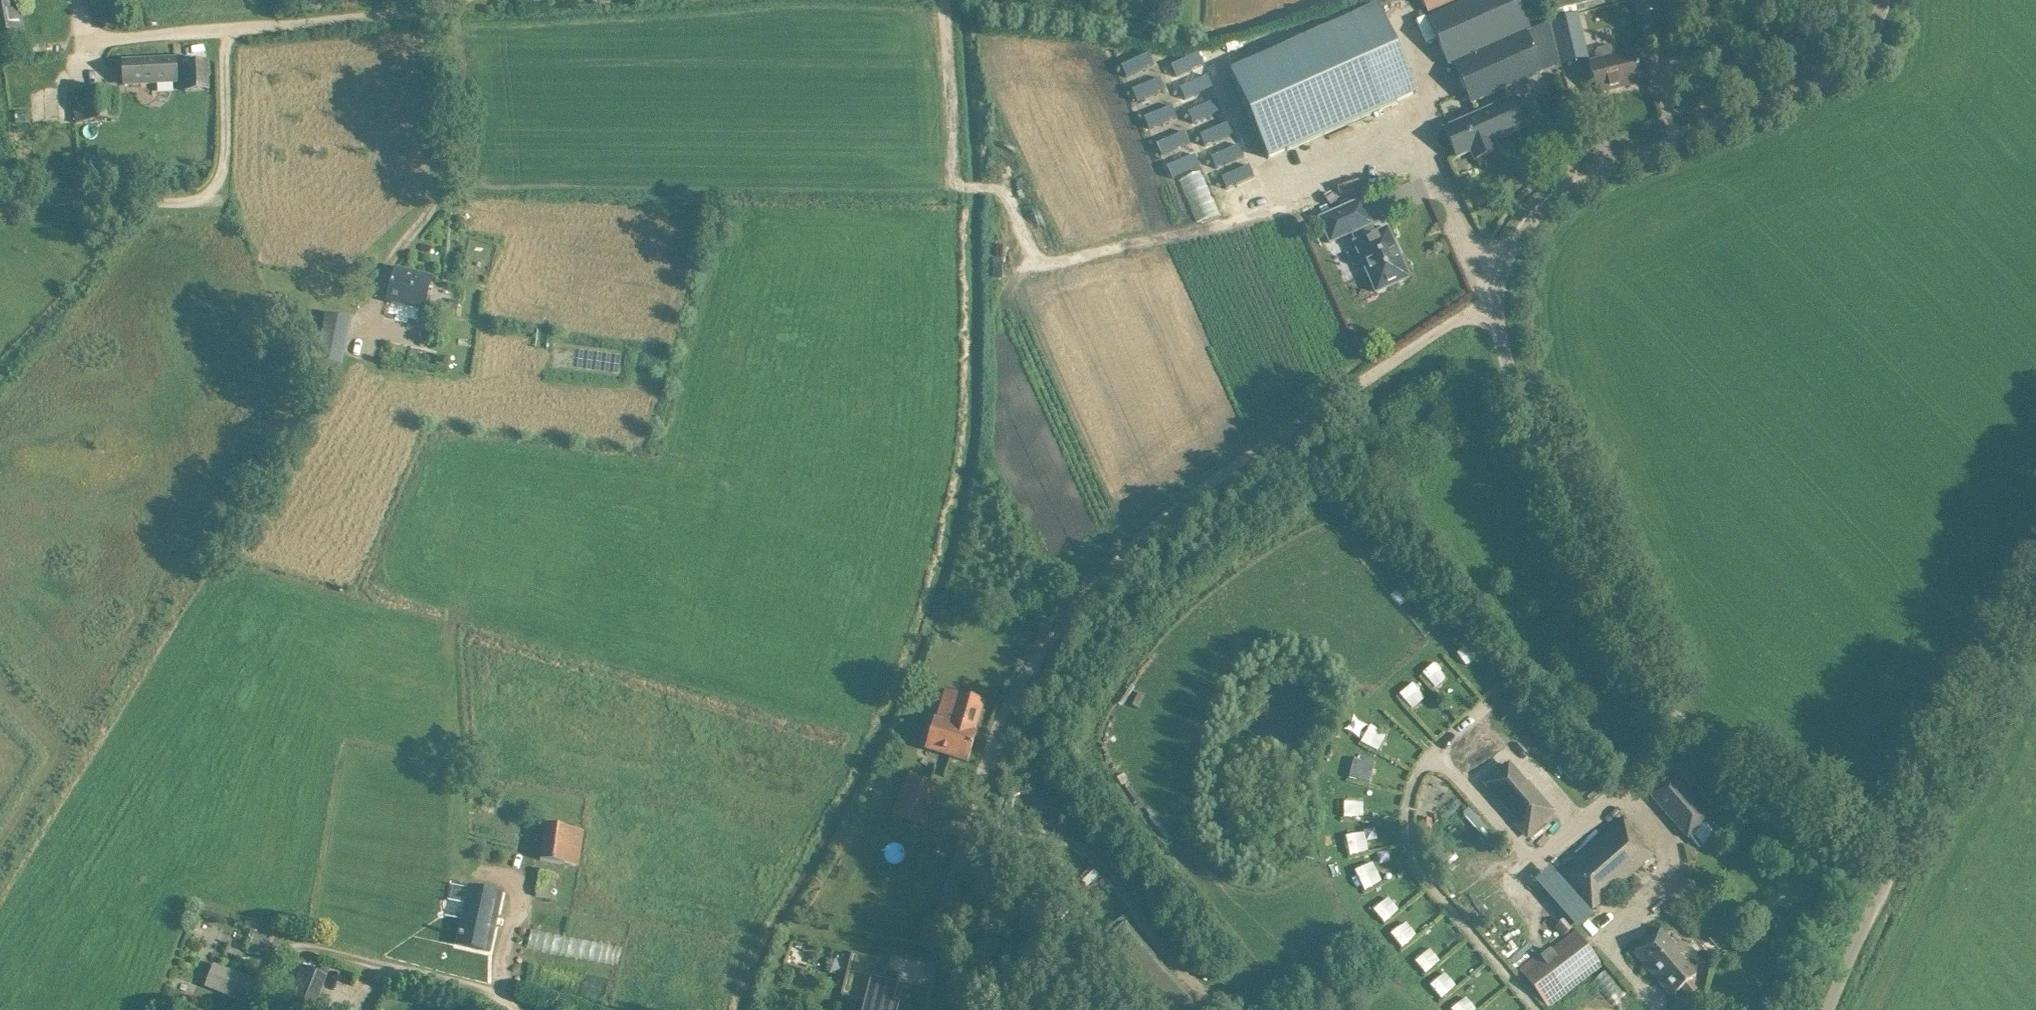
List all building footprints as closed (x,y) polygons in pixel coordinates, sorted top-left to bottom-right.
[(17,0),(0,0),(0,38),(23,34),(17,0)] [(1428,14),(1459,0),(1422,0),(1428,14)] [(1517,0),(1469,0),(1427,19),(1447,65),(1452,63),(1470,104),(1543,72),(1525,30),(1530,28),(1517,0)] [(1555,0),(1559,16),(1620,0),(1557,0),(1555,0)] [(1638,15),(1648,54),(1669,48),(1661,16),(1672,14),(1669,0),(1634,0),(1638,15)] [(1229,71),(1268,159),(1416,93),(1377,5),(1229,71)] [(1574,60),(1588,57),(1579,20),(1566,24),(1574,60)] [(183,46),(185,91),(209,90),(207,45),(183,46)] [(1634,53),(1617,58),(1614,48),(1609,45),(1597,48),(1594,53),(1597,63),(1590,65),(1597,93),(1626,85),(1626,82),(1640,78),(1634,53)] [(1120,66),(1125,78),(1153,66),(1148,54),(1120,66)] [(1199,55),(1171,67),(1176,79),(1204,67),(1199,55)] [(175,58),(124,60),(125,86),(176,84),(175,58)] [(1207,77),(1179,89),(1184,101),(1212,89),(1207,77)] [(1131,91),(1136,103),(1164,91),(1159,79),(1131,91)] [(18,105),(17,97),(0,100),(0,108),(18,105)] [(1187,111),(1192,123),(1220,111),(1215,99),(1187,111)] [(1444,128),(1457,158),(1470,152),(1474,161),(1496,151),(1492,143),(1523,129),(1510,99),(1444,128)] [(112,102),(75,103),(76,123),(113,122),(112,102)] [(1144,119),(1149,131),(1177,119),(1171,107),(1144,119)] [(1199,134),(1204,146),(1232,134),(1226,122),(1199,134)] [(1155,146),(1160,157),(1188,145),(1183,133),(1155,146)] [(1211,157),(1216,169),(1244,156),(1238,145),(1211,157)] [(1222,179),(1227,191),(1255,178),(1250,167),(1222,179)] [(1354,243),(1376,292),(1409,278),(1387,228),(1375,234),(1371,225),(1361,200),(1319,219),(1330,243),(1351,234),(1354,243)] [(395,270),(388,299),(424,308),(431,279),(395,270)] [(318,360),(342,365),(351,319),(327,315),(318,360)] [(1470,652),(1482,665),(1489,659),(1477,646),(1470,652)] [(1439,669),(1431,684),(1440,688),(1448,673),(1439,669)] [(1405,700),(1419,715),(1432,703),(1419,688),(1405,700)] [(976,732),(975,732),(984,701),(946,689),(936,719),(934,719),(924,749),(967,762),(976,732)] [(1373,732),(1369,750),(1378,752),(1383,734),(1373,732)] [(1359,763),(1356,784),(1376,787),(1379,766),(1359,763)] [(1484,784),(1530,835),(1545,822),(1544,822),(1554,813),(1527,783),(1524,785),(1506,765),(1484,784)] [(1673,773),(1649,794),(1688,839),(1690,837),(1699,848),(1719,831),(1710,820),(1712,818),(1673,773)] [(909,776),(894,816),(925,828),(940,787),(909,776)] [(1349,807),(1349,823),(1360,823),(1360,807),(1349,807)] [(1621,818),(1558,873),(1578,896),(1581,893),(1594,908),(1651,858),(1638,843),(1641,841),(1621,818)] [(545,824),(540,861),(578,867),(583,830),(545,824)] [(1351,840),(1356,861),(1375,856),(1370,836),(1351,840)] [(1371,895),(1390,887),(1380,865),(1361,873),(1371,895)] [(489,951),(500,896),(471,890),(459,944),(489,951)] [(1394,898),(1378,912),(1391,926),(1407,912),(1394,898)] [(1574,921),(1561,930),(1570,943),(1544,962),(1570,996),(1609,966),(1574,921)] [(1408,951),(1422,940),(1410,925),(1396,936),(1408,951)] [(1634,953),(1660,982),(1663,979),(1676,993),(1682,988),(1688,996),(1697,988),(1690,981),(1696,975),(1679,956),(1682,953),(1661,930),(1634,953)] [(636,997),(640,973),(702,982),(705,961),(539,937),(533,976),(563,980),(563,984),(598,989),(601,966),(623,970),(621,982),(635,984),(633,996),(636,997)] [(1421,961),(1429,976),(1448,966),(1440,951),(1421,961)] [(844,994),(865,999),(862,1009),(897,1009),(899,1005),(893,1003),(897,986),(872,980),(877,960),(854,954),(844,994)] [(326,976),(294,964),(276,1009),(313,1009),(326,976)] [(210,988),(243,1001),(252,978),(220,966),(210,988)] [(1436,987),(1447,1002),(1455,997),(1443,982),(1436,987)]
